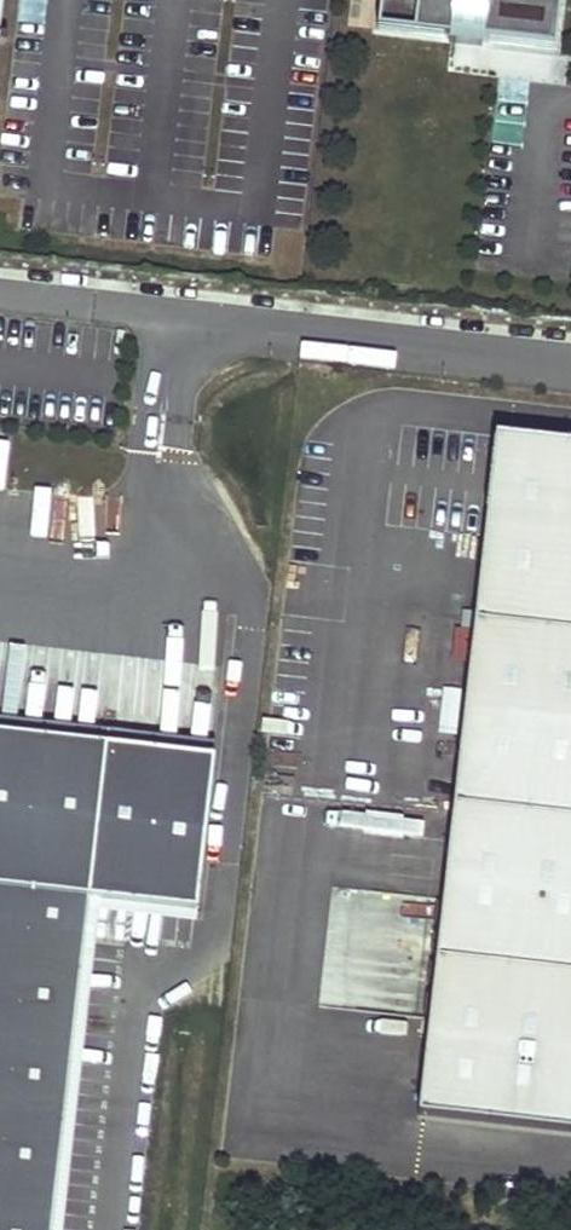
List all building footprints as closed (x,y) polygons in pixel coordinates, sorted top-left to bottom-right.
[(554,51),(560,0),(379,0),(376,31),(451,40),(478,43),(554,51)] [(496,436),(420,1115),(570,1132),(570,444),(496,436)] [(106,746),(108,731),(0,719),(0,734),(106,746)] [(89,896),(192,909),(212,753),(106,746),(0,734),(0,1229),(51,1229),(89,896)] [(101,897),(89,896),(51,1229),(63,1229),(101,897)]
